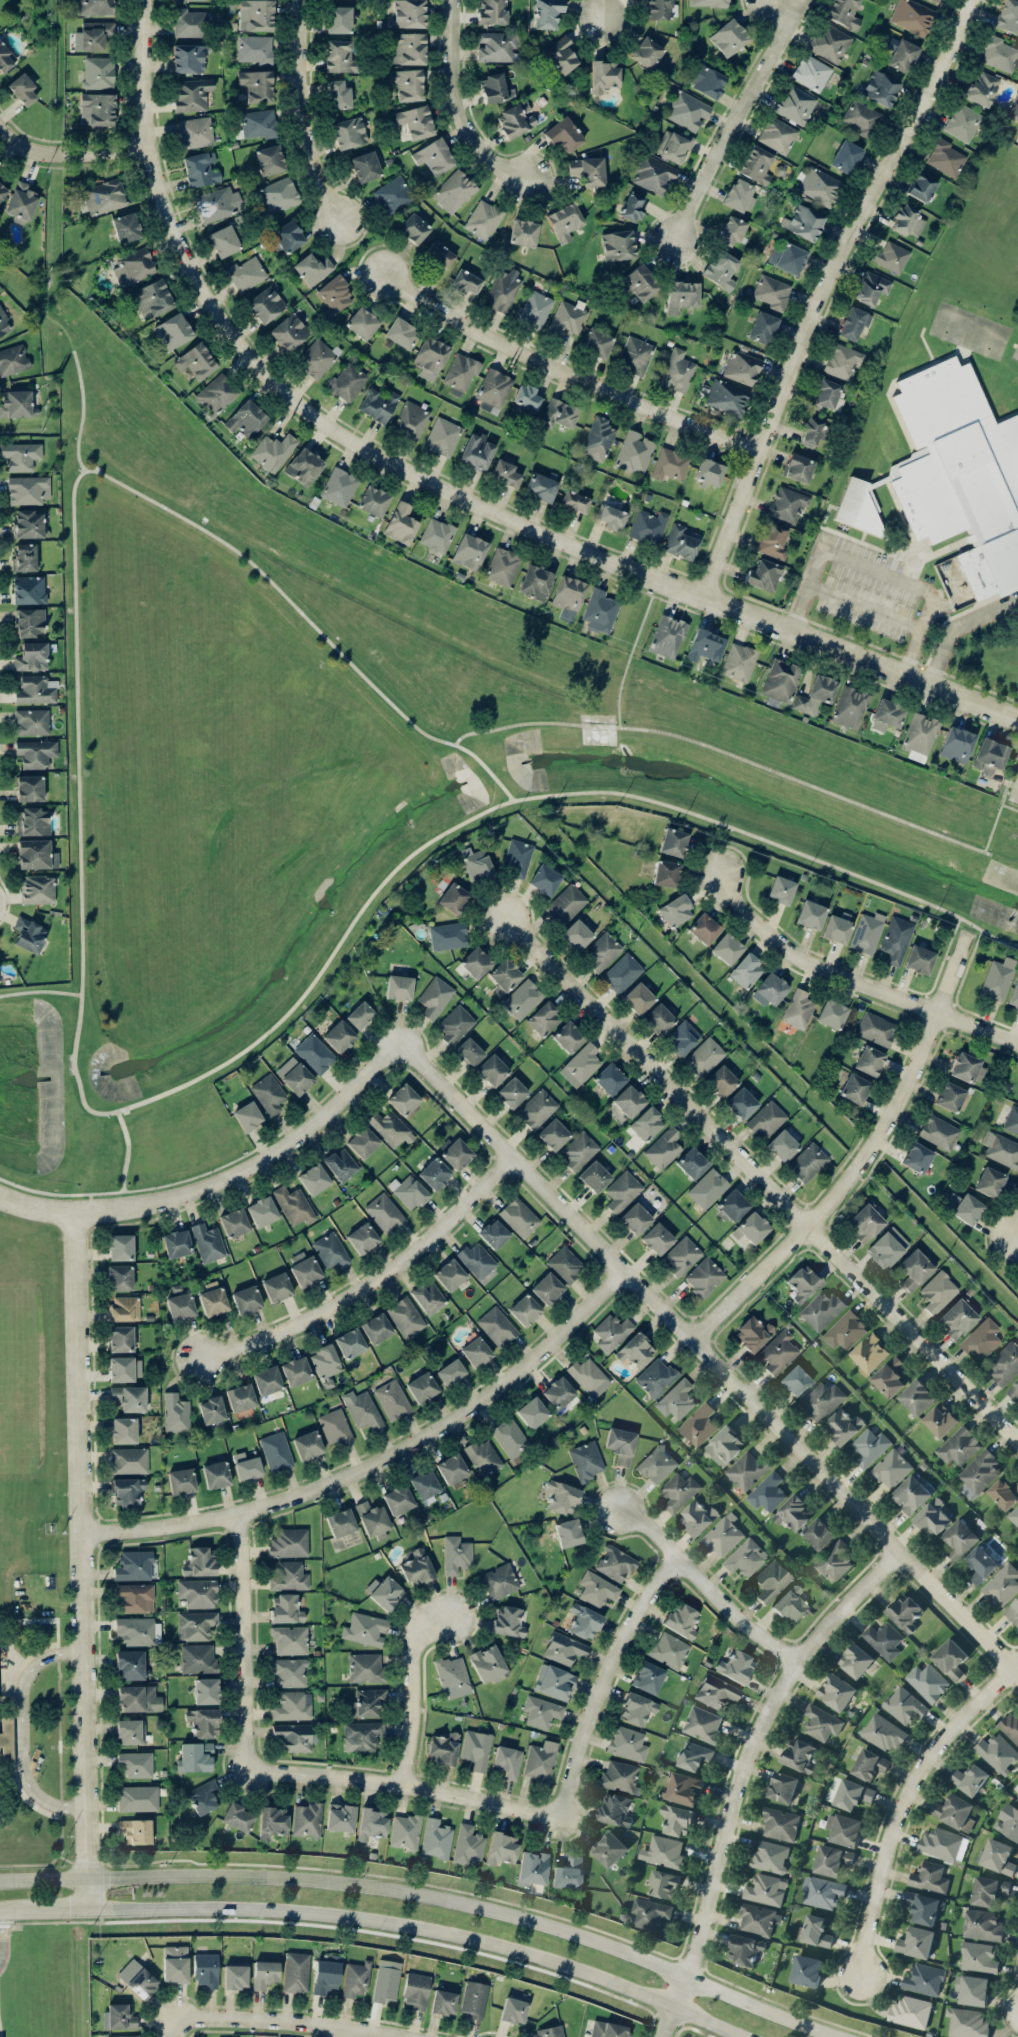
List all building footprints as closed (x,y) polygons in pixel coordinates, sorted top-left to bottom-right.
[(114,0),(78,0),(78,15),(115,14),(114,0)] [(273,0),(239,0),(239,30),(273,30),(273,0)] [(425,0),(394,0),(395,28),(426,27),(425,0)] [(507,24),(507,0),(480,0),(479,24),(507,24)] [(556,29),(556,12),(563,12),(564,0),(535,0),(534,29),(556,29)] [(643,19),(671,19),(672,0),(644,0),(643,19)] [(861,20),(853,16),(859,0),(831,0),(824,17),(856,31),(861,20)] [(911,0),(898,0),(889,22),(925,37),(936,10),(911,0)] [(1017,34),(1017,1),(1011,0),(1002,0),(996,29),(1017,34)] [(327,33),(351,33),(352,7),(328,6),(327,33)] [(174,36),(206,37),(207,10),(175,9),(174,36)] [(726,58),(750,39),(732,17),(708,37),(726,58)] [(82,22),(81,32),(74,32),(74,50),(104,50),(104,37),(114,37),(115,22),(82,22)] [(813,36),(806,48),(838,65),(852,37),(825,22),(817,38),(813,36)] [(513,61),(513,47),(520,47),(520,31),(479,31),(479,45),(478,45),(478,61),(513,61)] [(425,65),(426,33),(392,32),(391,64),(425,65)] [(567,46),(571,42),(565,34),(542,51),(561,76),(579,62),(567,46)] [(272,63),(272,36),(238,35),(238,62),(272,63)] [(650,70),(664,48),(644,35),(630,56),(650,70)] [(1017,56),(1017,47),(990,36),(980,61),(1011,73),(1017,56)] [(887,64),(907,74),(920,47),(899,38),(887,64)] [(325,72),(358,72),(359,59),(351,59),(351,40),(326,40),(325,72)] [(2,75),(18,60),(0,41),(0,73),(2,75)] [(172,72),(204,73),(204,52),(210,52),(210,45),(173,44),(172,72)] [(792,80),(821,92),(832,66),(802,54),(792,80)] [(113,89),(114,57),(84,56),(83,88),(113,89)] [(619,60),(591,61),(592,94),(603,94),(603,87),(619,87),(619,60)] [(688,88),(716,100),(727,76),(699,64),(688,88)] [(388,70),(388,83),(397,83),(398,101),(422,100),(421,69),(388,70)] [(888,108),(901,83),(874,69),(861,94),(888,108)] [(964,98),(987,108),(1000,79),(977,69),(964,98)] [(238,71),(238,85),(246,85),(247,103),(272,102),(271,70),(238,71)] [(7,85),(25,108),(37,98),(30,90),(35,86),(23,72),(7,85)] [(514,88),(504,89),(502,74),(480,77),(483,102),(515,99),(514,88)] [(207,110),(206,91),(214,91),(213,79),(175,80),(177,111),(207,110)] [(343,79),(328,80),(329,109),(351,108),(350,87),(343,87),(343,79)] [(818,100),(790,83),(774,110),(802,127),(818,100)] [(706,119),(712,107),(679,89),(664,117),(694,133),(702,117),(706,119)] [(114,94),(81,93),(80,125),(113,125),(114,94)] [(841,123),(871,137),(883,113),(852,99),(841,123)] [(531,112),(532,112),(527,100),(495,114),(506,139),(537,126),(531,112)] [(968,143),(983,115),(958,102),(943,130),(968,143)] [(411,141),(435,134),(426,104),(394,113),(398,125),(405,123),(411,141)] [(277,135),(274,109),(240,112),(243,138),(277,135)] [(330,123),(337,150),(367,142),(360,115),(330,123)] [(566,153),(583,141),(567,115),(542,131),(550,144),(557,139),(566,153)] [(210,116),(177,121),(181,149),(214,144),(210,116)] [(798,129),(767,116),(756,142),(787,154),(798,129)] [(680,164),(686,149),(690,150),(695,139),(665,127),(654,153),(680,164)] [(956,178),(967,156),(949,147),(951,143),(938,136),(925,164),(956,178)] [(433,176),(455,166),(442,138),(411,152),(417,165),(426,161),(433,176)] [(830,165),(852,175),(863,148),(841,139),(830,165)] [(285,169),(278,144),(254,150),(261,176),(285,169)] [(771,175),(766,173),(773,154),(749,145),(738,174),(767,186),(771,175)] [(350,158),(358,183),(382,175),(374,150),(350,158)] [(221,181),(218,165),(217,165),(214,151),(183,156),(188,187),(221,181)] [(679,170),(644,153),(631,181),(661,195),(668,180),(673,182),(679,170)] [(605,186),(603,157),(567,159),(568,174),(582,174),(583,187),(605,186)] [(830,207),(842,181),(808,165),(796,191),(830,207)] [(479,189),(459,168),(431,194),(450,215),(479,189)] [(928,203),(937,179),(916,171),(907,195),(928,203)] [(372,190),(384,215),(415,200),(402,175),(372,190)] [(300,203),(290,176),(254,189),(264,216),(300,203)] [(753,197),(750,196),(755,186),(734,177),(722,203),(745,214),(753,197)] [(126,205),(119,178),(81,188),(83,197),(77,198),(82,216),(126,205)] [(28,226),(37,193),(27,190),(29,183),(15,179),(6,213),(15,215),(13,222),(28,226)] [(244,208),(238,190),(232,192),(229,185),(195,198),(204,223),(244,208)] [(619,216),(638,223),(643,208),(641,207),(646,192),(631,186),(619,216)] [(487,241),(504,212),(480,198),(463,227),(487,241)] [(546,215),(561,245),(572,239),(568,232),(584,224),(574,201),(546,215)] [(906,236),(908,232),(917,237),(926,220),(916,215),(918,211),(902,202),(894,217),(896,219),(891,228),(906,236)] [(780,227),(814,241),(825,216),(796,203),(789,220),(784,217),(780,227)] [(111,218),(117,243),(141,238),(135,212),(111,218)] [(397,230),(417,245),(431,227),(411,212),(397,230)] [(733,239),(739,241),(747,222),(727,215),(717,242),(730,247),(733,239)] [(534,247),(539,223),(513,218),(508,242),(534,247)] [(305,240),(292,219),(268,233),(280,255),(305,240)] [(217,258),(240,250),(231,224),(208,233),(217,258)] [(601,233),(604,261),(635,258),(632,230),(601,233)] [(881,252),(875,249),(870,260),(899,274),(910,252),(887,240),(881,252)] [(452,272),(460,258),(433,241),(424,254),(452,272)] [(782,250),(774,246),(767,262),(796,276),(808,252),(786,241),(782,250)] [(120,288),(157,272),(146,247),(109,263),(120,288)] [(736,282),(729,277),(740,261),(718,248),(701,275),(729,292),(736,282)] [(292,266),(310,288),(335,267),(326,256),(318,263),(309,251),(292,266)] [(225,269),(236,292),(267,278),(257,255),(225,269)] [(661,288),(643,262),(616,282),(623,292),(630,288),(640,303),(661,288)] [(476,295),(483,280),(458,268),(450,286),(466,294),(468,290),(476,295)] [(498,269),(485,306),(508,314),(520,280),(517,278),(519,271),(510,268),(509,273),(498,269)] [(879,291),(887,294),(892,282),(864,270),(852,298),(873,307),(879,291)] [(751,296),(770,303),(768,307),(781,312),(792,286),(761,273),(751,296)] [(355,298),(335,275),(314,293),(334,316),(355,298)] [(143,321),(174,306),(161,278),(129,292),(143,321)] [(679,315),(679,307),(698,307),(699,282),(668,281),(667,315),(679,315)] [(286,307),(270,284),(245,302),(261,325),(286,307)] [(542,330),(553,298),(528,289),(517,321),(542,330)] [(559,339),(563,329),(577,335),(588,311),(561,299),(546,333),(559,339)] [(345,327),(367,340),(380,319),(357,306),(345,327)] [(837,335),(858,343),(869,314),(849,306),(837,335)] [(13,329),(0,307),(0,337),(13,329)] [(747,337),(768,345),(778,318),(757,310),(747,337)] [(311,335),(294,311),(269,330),(286,353),(311,335)] [(153,327),(166,351),(194,336),(180,312),(153,327)] [(409,350),(420,329),(394,316),(383,337),(409,350)] [(614,338),(591,327),(581,349),(604,360),(614,338)] [(643,376),(655,346),(628,334),(615,365),(643,376)] [(450,347),(425,335),(411,363),(422,367),(418,375),(433,382),(450,347)] [(315,379),(337,354),(318,337),(296,362),(315,379)] [(198,381),(218,367),(199,341),(172,361),(179,372),(187,366),(198,381)] [(863,353),(834,342),(823,371),(851,382),(863,353)] [(23,343),(0,350),(0,377),(31,367),(23,343)] [(659,384),(685,394),(697,363),(683,358),(686,350),(673,345),(659,384)] [(723,376),(754,386),(762,359),(732,350),(723,376)] [(479,362),(456,352),(443,383),(452,387),(450,393),(463,399),(479,362)] [(993,424),(1017,412),(1017,582),(975,601),(955,556),(976,548),(966,529),(929,545),(925,536),(914,540),(888,482),(866,492),(886,539),(832,518),(848,480),(865,487),(896,473),(894,469),(927,454),(924,447),(914,450),(890,396),(899,392),(895,382),(953,356),(958,366),(966,362),(993,424)] [(327,388),(349,404),(369,377),(347,361),(327,388)] [(482,400),(480,407),(490,411),(492,406),(501,409),(514,378),(488,368),(476,398),(482,400)] [(194,397),(214,417),(240,392),(221,372),(194,397)] [(750,391),(714,377),(704,404),(740,417),(750,391)] [(841,385),(818,377),(810,405),(838,414),(843,399),(838,397),(841,385)] [(512,401),(535,412),(542,398),(533,394),(536,389),(520,382),(512,401)] [(390,390),(386,397),(369,388),(357,410),(384,424),(400,395),(390,390)] [(32,416),(31,391),(2,391),(2,402),(0,402),(0,417),(32,416)] [(579,409),(550,396),(539,422),(552,428),(554,422),(571,429),(579,409)] [(268,418),(249,398),(223,423),(233,434),(238,428),(248,438),(268,418)] [(430,409),(403,400),(392,431),(419,441),(430,409)] [(609,420),(596,414),(582,447),(587,449),(585,456),(603,463),(616,429),(607,425),(609,420)] [(824,422),(808,415),(798,441),(815,447),(824,422)] [(463,427),(437,416),(423,447),(449,459),(463,427)] [(655,442),(641,437),(642,434),(628,429),(614,464),(643,475),(655,442)] [(495,445),(484,441),(486,437),(470,431),(458,462),(485,472),(495,445)] [(266,433),(249,455),(273,474),(299,441),(287,432),(279,443),(266,433)] [(33,459),(42,458),(41,443),(0,444),(0,459),(5,458),(5,472),(33,471),(33,459)] [(308,487),(324,461),(300,446),(284,472),(308,487)] [(651,477),(661,480),(663,475),(682,481),(689,456),(660,447),(651,477)] [(815,460),(790,452),(783,476),(807,484),(815,460)] [(512,471),(515,465),(497,458),(489,478),(515,489),(521,474),(512,471)] [(695,483),(718,488),(724,464),(701,459),(695,483)] [(347,507),(359,477),(332,466),(320,497),(347,507)] [(559,482),(531,471),(523,493),(550,503),(559,482)] [(42,504),(42,498),(49,498),(49,477),(8,477),(8,505),(42,504)] [(380,518),(391,495),(367,484),(357,507),(380,518)] [(794,524),(801,505),(807,507),(811,497),(778,485),(767,514),(794,524)] [(573,515),(575,510),(586,513),(591,498),(565,489),(558,510),(573,515)] [(382,534),(408,545),(419,522),(406,516),(411,505),(398,499),(382,534)] [(597,519),(605,521),(603,527),(621,531),(627,511),(601,504),(597,519)] [(657,547),(669,514),(659,510),(657,516),(637,509),(627,536),(657,547)] [(14,512),(15,538),(48,537),(47,511),(14,512)] [(456,528),(431,516),(418,542),(444,555),(456,528)] [(781,546),(787,529),(766,521),(756,551),(784,560),(788,548),(781,546)] [(685,527),(674,522),(662,549),(690,562),(700,541),(682,533),(685,527)] [(450,560),(476,571),(489,544),(463,532),(450,560)] [(35,571),(36,544),(14,543),(13,571),(35,571)] [(510,587),(522,556),(496,545),(484,577),(510,587)] [(743,582),(773,593),(782,566),(758,558),(753,571),(748,569),(743,582)] [(544,602),(554,572),(527,564),(518,593),(544,602)] [(586,582),(559,575),(551,605),(571,610),(569,619),(572,620),(574,611),(579,612),(586,582)] [(44,576),(12,576),(13,604),(45,603),(44,576)] [(609,635),(620,601),(604,596),(606,591),(592,586),(582,619),(588,621),(586,628),(609,635)] [(44,633),(45,609),(14,609),(14,628),(17,628),(17,637),(35,637),(35,633),(44,633)] [(650,651),(677,658),(686,622),(658,615),(650,651)] [(726,637),(695,628),(686,659),(697,662),(699,656),(719,662),(726,637)] [(47,670),(47,641),(21,642),(21,656),(14,657),(14,671),(47,670)] [(759,651),(731,641),(720,673),(747,683),(759,651)] [(762,693),(770,695),(768,703),(777,705),(778,700),(791,704),(801,667),(772,658),(762,693)] [(20,675),(21,690),(14,690),(15,703),(57,702),(57,680),(48,680),(47,674),(20,675)] [(795,694),(792,709),(815,715),(818,700),(831,703),(837,680),(814,674),(808,697),(795,694)] [(857,730),(871,695),(844,684),(830,720),(857,730)] [(869,727),(884,733),(887,725),(899,729),(906,707),(880,698),(869,727)] [(48,709),(14,709),(15,723),(17,723),(17,735),(49,734),(48,709)] [(927,763),(939,720),(912,713),(902,748),(910,750),(908,758),(927,763)] [(976,735),(950,725),(938,754),(964,765),(976,735)] [(994,768),(1002,769),(1008,745),(980,738),(972,769),(992,774),(994,768)] [(57,740),(15,741),(15,755),(22,754),(22,769),(49,768),(49,756),(57,756),(57,740)] [(43,775),(16,776),(17,801),(43,801),(43,775)] [(49,835),(49,808),(16,809),(17,835),(49,835)] [(690,834),(666,827),(658,851),(682,858),(690,834)] [(534,845),(511,838),(501,872),(523,880),(534,845)] [(49,840),(18,840),(18,869),(58,868),(58,852),(49,852),(49,840)] [(472,852),(469,846),(458,850),(473,885),(495,876),(483,848),(472,852)] [(678,887),(680,862),(656,860),(654,884),(678,887)] [(562,875),(540,863),(528,884),(550,897),(562,875)] [(788,905),(796,882),(774,875),(767,897),(788,905)] [(22,903),(54,903),(54,876),(21,876),(22,903)] [(471,894),(451,881),(437,902),(457,915),(471,894)] [(588,901),(571,882),(543,908),(561,926),(588,901)] [(695,916),(685,894),(658,905),(668,928),(695,916)] [(795,922),(818,930),(827,908),(804,899),(795,922)] [(886,915),(875,911),(873,917),(861,912),(849,947),(872,955),(886,915)] [(707,946),(721,927),(701,912),(687,930),(707,946)] [(852,914),(842,912),(841,917),(827,914),(822,938),(846,943),(852,914)] [(13,944),(37,955),(49,929),(19,915),(13,928),(20,931),(13,944)] [(913,922),(890,915),(880,951),(882,951),(879,961),(901,967),(913,922)] [(559,934),(577,952),(594,936),(577,918),(559,934)] [(433,951),(468,945),(464,921),(429,926),(433,951)] [(580,955),(597,973),(623,949),(606,931),(580,955)] [(745,947),(725,931),(710,950),(729,966),(745,947)] [(927,975),(936,952),(912,943),(904,966),(927,975)] [(477,980),(493,962),(475,945),(459,963),(477,980)] [(644,968),(626,951),(601,977),(619,994),(644,968)] [(765,965),(745,952),(729,977),(750,989),(765,965)] [(992,959),(979,993),(1002,1002),(1017,960),(1005,955),(1002,963),(992,959)] [(503,994),(523,975),(506,957),(486,975),(503,994)] [(769,1010),(788,986),(770,971),(750,995),(769,1010)] [(385,997),(410,1001),(414,978),(389,974),(385,997)] [(1017,974),(1007,1004),(1017,1007),(1017,974)] [(417,1000),(426,1006),(421,1014),(433,1022),(456,990),(435,975),(417,1000)] [(545,996),(528,978),(501,1002),(518,1021),(545,996)] [(638,1016),(656,999),(639,981),(621,998),(638,1016)] [(808,992),(794,987),(782,1021),(805,1030),(815,1002),(806,999),(808,992)] [(838,1030),(848,1007),(825,998),(816,1021),(838,1030)] [(376,1013),(362,999),(345,1018),(359,1031),(376,1013)] [(563,1016),(546,1000),(526,1021),(543,1037),(563,1016)] [(642,1019),(660,1036),(676,1019),(658,1002),(642,1019)] [(437,1024),(444,1032),(440,1036),(450,1046),(476,1021),(459,1003),(437,1024)] [(890,1046),(897,1022),(863,1012),(855,1036),(890,1046)] [(358,1037),(340,1018),(322,1036),(339,1054),(358,1037)] [(551,1037),(569,1054),(586,1037),(568,1019),(551,1037)] [(701,1036),(685,1019),(663,1039),(679,1057),(701,1036)] [(337,1058),(312,1031),(294,1049),(319,1075),(337,1058)] [(684,1060),(701,1078),(726,1053),(709,1035),(684,1060)] [(472,1067),(485,1053),(468,1036),(454,1050),(472,1067)] [(575,1088),(602,1063),(594,1055),(599,1050),(589,1040),(558,1070),(575,1088)] [(853,1068),(875,1077),(885,1054),(863,1044),(853,1068)] [(474,1070),(492,1088),(510,1071),(493,1052),(474,1070)] [(949,1073),(979,1085),(987,1064),(958,1052),(949,1073)] [(315,1079),(292,1055),(275,1072),(298,1096),(315,1079)] [(609,1096),(627,1079),(611,1062),(593,1079),(609,1096)] [(739,1081),(722,1064),(705,1081),(721,1098),(739,1081)] [(249,1087),(271,1117),(282,1108),(278,1103),(287,1096),(269,1072),(249,1087)] [(871,1083),(849,1072),(839,1095),(860,1105),(871,1083)] [(512,1109),(529,1092),(513,1076),(496,1092),(512,1109)] [(957,1112),(965,1088),(942,1081),(935,1105),(957,1112)] [(403,1117),(421,1100),(404,1082),(386,1099),(403,1117)] [(629,1119),(647,1102),(630,1083),(611,1100),(629,1119)] [(759,1103),(741,1086),(723,1104),(742,1121),(759,1103)] [(559,1106),(542,1087),(515,1113),(532,1131),(559,1106)] [(744,1124),(754,1134),(759,1130),(766,1137),(788,1117),(771,1099),(744,1124)] [(264,1121),(252,1100),(232,1111),(244,1133),(264,1121)] [(645,1142),(666,1122),(649,1105),(629,1125),(645,1142)] [(1012,1105),(1002,1128),(1017,1135),(1017,1107),(1012,1105)] [(416,1137),(390,1109),(381,1117),(375,1111),(366,1120),(393,1148),(403,1139),(408,1144),(416,1137)] [(918,1138),(952,1150),(961,1127),(927,1114),(918,1138)] [(553,1152),(571,1135),(554,1117),(536,1134),(553,1152)] [(345,1142),(362,1160),(381,1142),(364,1124),(345,1142)] [(682,1149),(674,1141),(681,1134),(670,1124),(643,1153),(661,1170),(682,1149)] [(800,1145),(781,1128),(765,1146),(784,1164),(800,1145)] [(1017,1167),(1017,1143),(987,1128),(981,1142),(988,1145),(984,1155),(1017,1170),(1017,1167)] [(600,1148),(583,1130),(557,1154),(574,1172),(600,1148)] [(457,1172),(474,1155),(456,1135),(438,1152),(457,1172)] [(829,1159),(812,1141),(786,1166),(803,1184),(829,1159)] [(901,1163),(921,1175),(934,1152),(914,1141),(901,1163)] [(341,1183),(360,1168),(342,1146),(323,1161),(341,1183)] [(675,1162),(692,1180),(709,1164),(693,1146),(675,1162)] [(434,1191),(453,1174),(436,1156),(417,1173),(434,1191)] [(577,1175),(594,1194),(612,1177),(594,1159),(577,1175)] [(297,1174),(309,1196),(331,1184),(319,1162),(297,1174)] [(1006,1175),(984,1166),(974,1189),(996,1199),(1006,1175)] [(730,1185),(713,1167),(686,1192),(704,1210),(730,1185)] [(606,1205),(616,1215),(644,1187),(625,1169),(604,1191),(612,1199),(606,1205)] [(387,1185),(412,1212),(430,1195),(410,1173),(400,1183),(395,1178),(387,1185)] [(289,1226),(304,1220),(306,1223),(315,1219),(301,1187),(288,1192),(284,1185),(273,1190),(289,1226)] [(750,1204),(733,1188),(716,1206),(733,1222),(750,1204)] [(387,1235),(406,1219),(383,1191),(363,1207),(387,1235)] [(963,1193),(962,1197),(950,1192),(942,1209),(974,1225),(984,1203),(963,1193)] [(245,1205),(256,1228),(279,1217),(269,1195),(245,1205)] [(523,1239),(541,1222),(516,1195),(498,1213),(523,1239)] [(618,1218),(635,1236),(653,1219),(636,1201),(618,1218)] [(886,1221),(865,1202),(844,1225),(864,1244),(886,1221)] [(218,1216),(227,1239),(250,1229),(241,1207),(218,1216)] [(752,1247),(770,1227),(752,1210),(733,1230),(752,1247)] [(495,1251),(510,1234),(493,1217),(477,1234),(495,1251)] [(380,1241),(366,1221),(345,1235),(359,1255),(380,1241)] [(657,1257),(675,1239),(657,1221),(639,1239),(657,1257)] [(218,1226),(206,1229),(204,1222),(192,1225),(200,1262),(225,1257),(218,1226)] [(866,1248),(885,1268),(910,1245),(892,1225),(866,1248)] [(191,1255),(188,1230),(163,1233),(166,1258),(191,1255)] [(336,1263),(339,1268),(351,1261),(333,1230),(311,1243),(326,1269),(336,1263)] [(133,1260),(133,1234),(109,1235),(109,1260),(133,1260)] [(660,1259),(678,1277),(703,1253),(685,1234),(660,1259)] [(455,1254),(479,1280),(498,1264),(477,1242),(469,1249),(465,1245),(455,1254)] [(546,1262),(567,1284),(585,1267),(564,1245),(546,1262)] [(897,1264),(915,1247),(935,1266),(910,1292),(901,1283),(908,1275),(897,1264)] [(321,1278),(307,1249),(287,1258),(301,1288),(321,1278)] [(703,1299),(726,1275),(706,1255),(682,1280),(703,1299)] [(468,1276),(451,1257),(432,1274),(449,1293),(468,1276)] [(786,1280),(798,1293),(792,1298),(800,1305),(824,1283),(805,1263),(786,1280)] [(107,1266),(108,1290),(132,1290),(132,1265),(107,1266)] [(924,1307),(933,1316),(960,1289),(940,1269),(918,1290),(929,1301),(924,1307)] [(565,1287),(547,1270),(529,1289),(547,1306),(565,1287)] [(262,1279),(269,1303),(293,1295),(285,1272),(262,1279)] [(427,1317),(447,1303),(431,1279),(411,1293),(427,1317)] [(206,1291),(199,1292),(203,1316),(226,1312),(221,1281),(205,1283),(206,1291)] [(230,1293),(239,1316),(263,1307),(254,1284),(230,1293)] [(196,1316),(189,1291),(165,1298),(172,1322),(196,1316)] [(800,1311),(819,1332),(847,1305),(834,1291),(827,1297),(822,1291),(800,1311)] [(507,1309),(524,1327),(542,1310),(526,1292),(507,1309)] [(405,1339),(427,1325),(406,1295),(385,1309),(405,1339)] [(139,1296),(113,1296),(113,1305),(109,1306),(109,1321),(140,1320),(139,1296)] [(979,1317),(959,1297),(937,1319),(956,1339),(979,1317)] [(519,1332),(494,1304),(476,1321),(500,1349),(519,1332)] [(869,1329),(850,1308),(822,1334),(834,1348),(840,1342),(847,1349),(869,1329)] [(359,1325),(372,1345),(394,1332),(381,1311),(359,1325)] [(626,1317),(619,1323),(611,1313),(588,1334),(606,1354),(635,1327),(626,1317)] [(732,1333),(751,1353),(776,1330),(767,1321),(762,1326),(752,1315),(732,1333)] [(1001,1341),(994,1334),(1000,1328),(988,1316),(960,1343),(979,1363),(1001,1341)] [(133,1325),(109,1326),(110,1352),(133,1351),(133,1325)] [(367,1349),(356,1327),(334,1337),(345,1360),(367,1349)] [(763,1366),(762,1366),(774,1377),(799,1350),(788,1340),(792,1335),(783,1327),(754,1358),(763,1366)] [(473,1368),(492,1355),(475,1330),(465,1337),(468,1343),(460,1349),(473,1368)] [(638,1369),(656,1351),(637,1331),(613,1354),(622,1362),(627,1357),(638,1369)] [(892,1352),(872,1331),(850,1353),(861,1364),(858,1367),(866,1376),(892,1352)] [(1017,1372),(1017,1346),(1012,1339),(984,1365),(1003,1385),(1017,1372)] [(308,1353),(320,1379),(342,1369),(330,1343),(308,1353)] [(905,1363),(894,1353),(870,1379),(891,1398),(906,1381),(896,1372),(905,1363)] [(280,1363),(287,1387),(312,1379),(305,1355),(280,1363)] [(634,1380),(653,1399),(677,1375),(658,1355),(634,1380)] [(110,1381),(141,1380),(141,1357),(109,1357),(110,1381)] [(435,1371),(446,1388),(467,1374),(456,1357),(435,1371)] [(590,1395),(608,1378),(587,1357),(579,1364),(575,1360),(565,1369),(590,1395)] [(795,1399),(813,1382),(796,1363),(778,1380),(795,1399)] [(251,1373),(260,1397),(283,1388),(275,1365),(251,1373)] [(439,1394),(429,1371),(406,1382),(416,1404),(439,1394)] [(541,1391),(557,1410),(576,1394),(561,1375),(541,1391)] [(655,1404),(666,1416),(671,1411),(679,1419),(697,1402),(687,1391),(693,1386),(684,1376),(655,1404)] [(918,1417),(937,1397),(917,1377),(898,1397),(918,1417)] [(413,1410),(395,1378),(373,1390),(390,1422),(413,1410)] [(1006,1391),(1014,1400),(1017,1397),(1017,1379),(1006,1391)] [(799,1403),(820,1423),(847,1394),(835,1382),(830,1388),(821,1380),(799,1403)] [(225,1390),(232,1413),(257,1405),(250,1382),(225,1390)] [(146,1386),(111,1387),(111,1400),(120,1400),(120,1412),(146,1411),(146,1386)] [(372,1431),(383,1427),(369,1390),(345,1399),(356,1428),(369,1423),(372,1431)] [(190,1400),(178,1400),(178,1392),(164,1391),(163,1431),(189,1431),(190,1400)] [(515,1410),(531,1430),(550,1414),(535,1395),(515,1410)] [(198,1400),(203,1424),(225,1419),(221,1396),(198,1400)] [(715,1409),(706,1400),(678,1427),(696,1447),(718,1427),(708,1416),(715,1409)] [(959,1420),(940,1401),(922,1419),(941,1438),(959,1420)] [(827,1420),(838,1431),(832,1436),(842,1446),(866,1422),(859,1414),(854,1419),(841,1407),(827,1420)] [(352,1440),(342,1408),(318,1415),(327,1444),(340,1440),(341,1444),(352,1440)] [(510,1459),(531,1445),(510,1416),(490,1430),(510,1459)] [(136,1417),(111,1418),(112,1444),(137,1443),(136,1417)] [(722,1467),(747,1443),(728,1423),(703,1447),(722,1467)] [(948,1464),(953,1458),(960,1465),(982,1444),(963,1424),(935,1450),(948,1464)] [(603,1449),(619,1452),(616,1464),(628,1467),(637,1433),(609,1426),(603,1449)] [(850,1444),(861,1454),(855,1460),(864,1470),(893,1442),(881,1430),(876,1435),(868,1426),(850,1444)] [(325,1452),(316,1429),(292,1438),(301,1461),(325,1452)] [(270,1472),(294,1465),(283,1430),(259,1438),(270,1472)] [(481,1478),(503,1465),(488,1439),(477,1445),(474,1441),(463,1447),(481,1478)] [(606,1472),(594,1440),(568,1449),(579,1481),(606,1472)] [(679,1462),(660,1443),(637,1466),(656,1485),(679,1462)] [(889,1490),(913,1467),(894,1446),(869,1470),(889,1490)] [(958,1474),(968,1485),(962,1491),(971,1499),(976,1495),(976,1496),(1000,1472),(993,1466),(999,1460),(985,1447),(958,1474)] [(111,1474),(148,1473),(148,1448),(111,1448),(111,1474)] [(744,1492),(771,1466),(760,1455),(757,1459),(748,1449),(725,1471),(744,1492)] [(239,1481),(263,1475),(258,1456),(246,1459),(244,1451),(232,1454),(239,1481)] [(447,1485),(469,1473),(457,1452),(435,1464),(447,1485)] [(230,1486),(227,1461),(202,1464),(205,1488),(230,1486)] [(170,1495),(196,1492),(194,1468),(168,1471),(170,1495)] [(777,1485),(783,1478),(773,1468),(746,1497),(757,1508),(761,1503),(770,1512),(787,1494),(777,1485)] [(433,1494),(441,1490),(430,1469),(409,1478),(422,1506),(435,1500),(433,1494)] [(660,1488),(670,1499),(664,1504),(673,1514),(702,1486),(690,1475),(686,1479),(677,1471),(660,1488)] [(932,1494),(914,1473),(891,1493),(909,1515),(932,1494)] [(1001,1476),(987,1491),(1008,1510),(1017,1499),(1017,1481),(1012,1487),(1001,1476)] [(113,1478),(112,1506),(139,1507),(140,1490),(146,1490),(147,1479),(113,1478)] [(546,1506),(570,1516),(581,1490),(550,1478),(545,1489),(552,1491),(546,1506)] [(392,1516),(415,1506),(405,1483),(381,1494),(392,1516)] [(779,1524),(784,1519),(796,1531),(814,1511),(795,1493),(772,1517),(779,1524)] [(952,1520),(940,1506),(944,1502),(938,1495),(913,1516),(931,1537),(952,1520)] [(707,1510),(697,1499),(678,1516),(696,1536),(721,1513),(712,1505),(707,1510)] [(367,1537),(391,1528),(381,1504),(370,1509),(367,1500),(354,1505),(367,1537)] [(1017,1524),(1017,1505),(1009,1514),(1017,1524)] [(325,1516),(334,1538),(357,1529),(349,1507),(325,1516)] [(737,1517),(731,1510),(702,1538),(721,1558),(745,1534),(732,1522),(737,1517)] [(820,1550),(837,1534),(820,1516),(803,1532),(820,1550)] [(942,1535),(949,1542),(943,1548),(955,1562),(981,1538),(961,1517),(942,1535)] [(559,1547),(582,1543),(578,1518),(555,1522),(559,1547)] [(308,1528),(275,1529),(276,1537),(268,1537),(269,1557),(308,1556),(308,1528)] [(445,1575),(458,1575),(458,1566),(472,1566),(472,1542),(460,1542),(460,1535),(444,1535),(445,1575)] [(731,1573),(737,1567),(746,1578),(769,1556),(750,1536),(721,1563),(731,1573)] [(855,1563),(845,1553),(851,1548),(841,1537),(812,1565),(822,1576),(828,1571),(836,1580),(855,1563)] [(594,1569),(624,1583),(636,1558),(606,1544),(594,1569)] [(975,1570),(969,1576),(977,1585),(999,1564),(980,1544),(964,1559),(975,1570)] [(409,1588),(435,1577),(422,1545),(412,1550),(415,1557),(399,1563),(409,1588)] [(188,1547),(189,1564),(182,1565),(182,1576),(216,1575),(216,1557),(208,1558),(208,1547),(188,1547)] [(114,1580),(152,1579),(152,1550),(121,1551),(121,1566),(114,1566),(114,1580)] [(752,1578),(763,1589),(756,1596),(764,1605),(793,1578),(774,1558),(752,1578)] [(309,1589),(309,1573),(301,1573),(301,1561),(278,1561),(278,1576),(270,1576),(270,1589),(309,1589)] [(1017,1591),(1017,1581),(1015,1578),(1017,1575),(1017,1570),(1010,1561),(981,1587),(1000,1608),(1017,1591)] [(475,1576),(481,1590),(486,1588),(491,1600),(520,1588),(509,1562),(475,1576)] [(621,1588),(586,1569),(578,1582),(585,1586),(578,1597),(600,1609),(607,1596),(614,1601),(621,1588)] [(363,1590),(387,1612),(405,1592),(386,1574),(379,1582),(374,1578),(363,1590)] [(186,1608),(216,1607),(216,1579),(177,1580),(177,1598),(186,1598),(186,1608)] [(153,1584),(114,1584),(114,1598),(123,1598),(124,1613),(153,1612),(153,1584)] [(811,1607),(794,1586),(771,1604),(789,1625),(811,1607)] [(886,1611),(910,1634),(917,1626),(912,1621),(924,1609),(905,1591),(886,1611)] [(304,1622),(304,1610),(298,1611),(297,1594),(271,1594),(271,1622),(304,1622)] [(1017,1626),(1017,1597),(1004,1610),(1017,1626)] [(676,1600),(663,1624),(691,1640),(697,1631),(690,1627),(699,1613),(676,1600)] [(574,1615),(568,1631),(592,1641),(603,1614),(573,1602),(569,1612),(574,1615)] [(497,1604),(491,1632),(524,1638),(526,1627),(519,1625),(522,1609),(497,1604)] [(381,1646),(384,1635),(387,1619),(352,1611),(349,1627),(342,1625),(340,1638),(381,1646)] [(178,1612),(178,1640),(210,1640),(210,1625),(218,1625),(218,1612),(178,1612)] [(115,1618),(116,1638),(124,1637),(124,1646),(161,1645),(160,1618),(115,1618)] [(904,1636),(887,1620),(877,1630),(870,1624),(861,1634),(889,1662),(901,1650),(896,1645),(904,1636)] [(274,1654),(308,1654),(307,1626),(273,1626),(274,1654)] [(590,1645),(552,1631),(543,1656),(570,1666),(575,1654),(585,1658),(590,1645)] [(656,1644),(651,1641),(645,1653),(678,1671),(691,1646),(663,1631),(656,1644)] [(969,1654),(950,1636),(930,1657),(956,1681),(965,1672),(959,1666),(969,1654)] [(837,1661),(857,1679),(875,1658),(855,1641),(837,1661)] [(509,1675),(494,1643),(468,1655),(482,1683),(490,1679),(492,1683),(509,1675)] [(181,1645),(181,1673),(218,1672),(218,1658),(213,1658),(213,1644),(181,1645)] [(745,1684),(756,1659),(733,1649),(727,1663),(718,1659),(713,1670),(745,1684)] [(143,1651),(115,1651),(116,1680),(144,1679),(143,1651)] [(383,1653),(349,1653),(348,1681),(382,1682),(383,1653)] [(470,1686),(461,1654),(434,1662),(443,1693),(470,1686)] [(306,1687),(305,1666),(308,1666),(308,1658),(271,1659),(271,1669),(275,1669),(276,1687),(306,1687)] [(655,1695),(666,1670),(641,1660),(630,1685),(655,1695)] [(532,1690),(566,1702),(576,1674),(542,1662),(532,1690)] [(916,1664),(904,1677),(932,1704),(951,1684),(929,1662),(922,1669),(916,1664)] [(862,1689),(830,1671),(816,1696),(843,1711),(851,1698),(855,1700),(862,1689)] [(721,1710),(727,1697),(736,1702),(742,1689),(706,1672),(694,1698),(721,1710)] [(195,1704),(218,1703),(218,1678),(194,1679),(195,1704)] [(921,1718),(929,1707),(899,1684),(882,1706),(907,1725),(915,1714),(921,1718)] [(154,1685),(117,1686),(117,1712),(162,1711),(162,1696),(155,1696),(154,1685)] [(387,1689),(356,1689),(356,1701),(346,1701),(346,1716),(379,1715),(379,1701),(387,1701),(387,1689)] [(311,1720),(312,1691),(280,1691),(280,1706),(272,1706),(272,1719),(311,1720)] [(643,1727),(649,1711),(655,1713),(659,1703),(628,1691),(618,1717),(643,1727)] [(565,1706),(527,1694),(522,1710),(529,1711),(525,1724),(548,1731),(552,1717),(561,1719),(565,1706)] [(825,1742),(831,1731),(837,1735),(844,1721),(810,1702),(803,1713),(810,1717),(803,1730),(825,1742)] [(724,1715),(691,1705),(683,1732),(715,1742),(724,1715)] [(218,1709),(185,1710),(185,1721),(192,1721),(193,1737),(219,1736),(218,1709)] [(1017,1715),(1012,1709),(997,1723),(1017,1746),(1017,1714),(1017,1715)] [(909,1732),(875,1711),(860,1735),(887,1752),(891,1744),(898,1749),(909,1732)] [(13,1762),(12,1716),(1,1717),(1,1732),(0,1732),(0,1762),(13,1762)] [(144,1720),(117,1720),(117,1744),(144,1744),(144,1720)] [(376,1750),(375,1736),(383,1736),(383,1721),(343,1722),(344,1751),(376,1750)] [(312,1751),(312,1742),(315,1742),(314,1724),(272,1724),(272,1738),(282,1738),(283,1751),(312,1751)] [(607,1751),(644,1762),(649,1746),(641,1743),(644,1733),(615,1724),(607,1751)] [(460,1758),(474,1761),(472,1771),(485,1773),(492,1734),(465,1729),(460,1758)] [(455,1765),(459,1732),(449,1731),(448,1737),(430,1735),(427,1754),(434,1755),(433,1763),(455,1765)] [(998,1731),(987,1741),(983,1737),(974,1746),(1001,1775),(1017,1759),(1017,1752),(998,1731)] [(781,1761),(811,1774),(816,1764),(809,1761),(816,1746),(792,1736),(781,1761)] [(558,1743),(544,1739),(542,1746),(529,1744),(523,1774),(535,1777),(534,1782),(549,1785),(558,1743)] [(711,1762),(715,1749),(686,1740),(678,1765),(698,1771),(702,1759),(711,1762)] [(181,1742),(180,1760),(177,1760),(177,1770),(212,1771),(212,1743),(181,1742)] [(521,1749),(495,1746),(493,1768),(504,1770),(503,1778),(518,1780),(521,1749)] [(852,1773),(871,1781),(876,1769),(885,1773),(891,1759),(863,1747),(852,1773)] [(117,1753),(117,1769),(124,1768),(124,1777),(153,1777),(152,1752),(117,1753)] [(600,1786),(633,1793),(639,1766),(606,1759),(600,1786)] [(976,1796),(990,1772),(973,1762),(966,1774),(956,1768),(949,1780),(976,1796)] [(799,1777),(776,1770),(767,1796),(791,1803),(799,1777)] [(662,1797),(697,1805),(703,1777),(674,1771),(672,1777),(667,1776),(662,1797)] [(876,1789),(843,1777),(833,1803),(854,1811),(859,1798),(871,1802),(876,1789)] [(211,1792),(218,1788),(213,1778),(186,1792),(198,1816),(218,1806),(211,1792)] [(119,1810),(158,1811),(158,1786),(119,1786),(119,1810)] [(598,1820),(630,1827),(633,1816),(626,1815),(630,1798),(604,1792),(598,1820)] [(929,1814),(969,1832),(975,1819),(969,1816),(975,1803),(951,1792),(945,1805),(936,1801),(929,1814)] [(246,1833),(255,1814),(230,1802),(221,1821),(246,1833)] [(663,1831),(688,1837),(695,1810),(663,1802),(660,1814),(667,1816),(663,1831)] [(322,1804),(294,1803),(292,1835),(320,1836),(322,1804)] [(1004,1803),(993,1829),(1017,1840),(1017,1809),(1004,1803)] [(327,1830),(354,1831),(355,1805),(327,1804),(327,1830)] [(800,1814),(767,1806),(760,1834),(794,1842),(800,1814)] [(287,1808),(260,1807),(259,1841),(270,1841),(270,1834),(287,1834),(287,1808)] [(368,1834),(384,1837),(388,1811),(362,1807),(356,1840),(367,1842),(368,1834)] [(863,1819),(829,1811),(825,1828),(831,1829),(829,1840),(857,1847),(863,1819)] [(394,1813),(389,1845),(417,1849),(422,1817),(394,1813)] [(421,1854),(448,1858),(453,1827),(439,1824),(440,1818),(427,1816),(421,1854)] [(126,1844),(151,1843),(151,1819),(119,1820),(119,1834),(125,1834),(126,1844)] [(481,1860),(486,1836),(471,1833),(473,1824),(460,1822),(452,1861),(467,1864),(468,1858),(481,1860)] [(917,1849),(960,1863),(969,1836),(934,1825),(931,1833),(923,1830),(917,1849)] [(600,1841),(593,1834),(584,1844),(610,1868),(629,1847),(611,1829),(600,1841)] [(514,1863),(519,1844),(515,1843),(516,1836),(493,1831),(484,1864),(495,1866),(497,1859),(514,1863)] [(685,1841),(652,1833),(649,1849),(640,1847),(638,1859),(680,1868),(685,1841)] [(980,1864),(1013,1875),(1017,1863),(1009,1860),(1014,1845),(990,1836),(980,1864)] [(789,1845),(757,1838),(751,1866),(783,1873),(789,1845)] [(839,1877),(841,1865),(851,1867),(855,1851),(820,1843),(814,1871),(839,1877)] [(549,1854),(521,1851),(517,1883),(545,1886),(549,1854)] [(553,1865),(552,1887),(581,1888),(582,1854),(568,1853),(568,1866),(553,1865)] [(944,1864),(922,1859),(920,1873),(910,1871),(908,1885),(946,1893),(949,1877),(942,1876),(944,1864)] [(679,1874),(653,1868),(647,1894),(674,1900),(679,1874)] [(781,1907),(788,1879),(757,1871),(753,1886),(745,1884),(742,1897),(781,1907)] [(847,1883),(807,1874),(801,1901),(835,1909),(838,1895),(844,1896),(847,1883)] [(972,1903),(994,1908),(997,1892),(1009,1894),(1011,1881),(977,1875),(972,1903)] [(906,1890),(903,1903),(915,1906),(912,1921),(934,1925),(938,1907),(943,1908),(946,1899),(906,1890)] [(673,1904),(634,1897),(632,1911),(637,1912),(635,1926),(658,1930),(661,1916),(671,1918),(673,1904)] [(770,1936),(773,1922),(780,1923),(783,1911),(741,1903),(738,1916),(742,1917),(739,1930),(770,1936)] [(1002,1941),(1004,1921),(996,1921),(997,1911),(966,1908),(963,1936),(1002,1941)] [(801,1940),(830,1947),(833,1934),(825,1932),(829,1918),(808,1912),(801,1940)] [(894,1950),(929,1958),(935,1930),(910,1924),(907,1939),(897,1936),(894,1950)] [(727,1960),(753,1966),(757,1950),(764,1951),(766,1940),(733,1933),(727,1960)] [(998,1973),(999,1960),(993,1959),(995,1944),(964,1940),(961,1969),(998,1973)] [(188,1945),(163,1946),(163,1982),(188,1982),(188,1945)] [(308,1992),(309,1953),(285,1952),(283,1991),(308,1992)] [(218,1954),(194,1953),(194,1983),(205,1984),(205,1988),(218,1989),(218,1954)] [(817,1987),(824,1959),(797,1953),(790,1980),(817,1987)] [(340,1955),(328,1954),(328,1960),(315,1959),(313,1994),(325,1994),(325,1988),(339,1989),(340,1955)] [(371,1959),(364,1959),(363,1964),(346,1962),(342,1997),(355,1998),(355,1992),(367,1993),(371,1959)] [(395,2000),(402,1963),(380,1959),(372,2001),(384,2003),(385,1998),(395,2000)] [(120,1978),(144,2000),(159,1983),(136,1961),(120,1978)] [(278,1983),(279,1962),(254,1961),(253,1990),(266,1990),(266,1982),(278,1983)] [(944,1967),(913,1962),(911,1975),(904,1974),(902,1988),(940,1994),(944,1967)] [(248,1965),(224,1965),(223,1988),(247,1988),(248,1965)] [(431,1976),(408,1972),(402,2002),(413,2004),(412,2008),(424,2011),(431,1976)] [(987,2006),(990,1977),(962,1974),(959,2003),(987,2006)] [(461,2011),(468,2012),(467,2019),(483,2020),(487,1983),(464,1981),(461,2011)] [(430,2011),(453,2015),(457,1993),(434,1989),(430,2011)] [(499,2018),(522,2025),(529,2001),(506,1994),(499,2018)] [(932,2001),(902,1994),(900,2003),(892,2000),(887,2019),(926,2029),(932,2001)] [(137,2028),(137,2015),(128,2015),(128,2003),(108,2004),(109,2029),(137,2028)] [(990,2020),(982,2019),(983,2010),(947,2006),(946,2015),(951,2016),(949,2035),(967,2036),(988,2036),(990,2020)] [(629,2025),(593,2020),(591,2036),(628,2036),(629,2025)] [(562,2026),(529,2030),(530,2036),(564,2036),(562,2026)]
